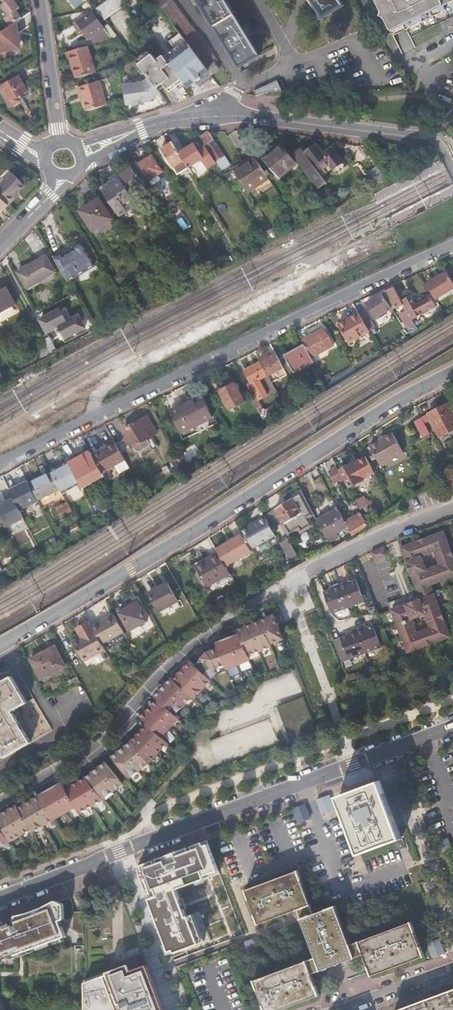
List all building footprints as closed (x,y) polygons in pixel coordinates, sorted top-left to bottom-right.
[(4,3),(1,6),(8,16),(4,18),(10,27),(17,22),(21,18),(16,11),(19,8),(16,4),(14,0),(2,0),(4,3)] [(96,7),(104,18),(105,18),(124,4),(122,0),(106,0),(96,7)] [(181,33),(206,68),(217,60),(172,0),(156,0),(181,33)] [(240,67),(260,55),(249,37),(248,27),(244,29),(227,1),(227,0),(200,0),(240,67)] [(312,7),(317,5),(319,8),(316,9),(321,18),(324,16),(324,17),(344,5),(341,0),(312,0),(312,7)] [(412,5),(410,0),(376,0),(382,12),(381,16),(385,17),(394,36),(446,9),(444,4),(452,0),(422,0),(412,5)] [(105,27),(100,21),(92,11),(78,22),(83,29),(94,43),(118,36),(109,24),(105,27)] [(105,18),(104,18),(100,21),(105,27),(109,24),(105,18)] [(0,34),(0,54),(4,51),(17,50),(16,45),(20,45),(17,22),(10,27),(0,34)] [(79,32),(83,29),(78,22),(74,25),(79,32)] [(206,68),(181,33),(170,41),(179,52),(167,60),(183,81),(188,87),(196,81),(197,84),(211,74),(207,68),(206,68)] [(87,45),(68,51),(76,78),(95,72),(87,45)] [(152,54),(138,65),(148,78),(157,89),(164,84),(170,91),(183,81),(167,60),(163,55),(157,60),(152,54)] [(215,62),(207,68),(212,76),(221,69),(215,62)] [(0,87),(0,88),(10,106),(20,101),(17,96),(27,91),(19,76),(0,87)] [(162,93),(157,89),(148,78),(143,82),(124,85),(127,105),(135,104),(136,106),(145,104),(144,103),(152,102),(152,100),(162,93)] [(78,87),(80,95),(82,95),(84,100),(87,110),(108,104),(100,80),(78,87)] [(275,82),(251,93),(253,97),(280,92),(275,82)] [(210,131),(200,138),(205,146),(207,144),(217,160),(224,155),(214,140),(215,139),(210,131)] [(179,153),(172,142),(161,150),(173,168),(178,175),(188,168),(179,153)] [(272,154),(265,160),(279,177),(297,161),(280,142),(269,151),(272,154)] [(179,153),(188,168),(202,159),(208,168),(217,163),(206,147),(199,151),(194,144),(179,153)] [(293,155),(319,187),(326,182),(319,172),(330,164),(334,169),(343,163),(333,148),(324,154),(317,145),(305,153),(302,149),(293,155)] [(256,158),(254,154),(242,163),(243,164),(244,166),(256,158)] [(139,164),(149,180),(163,171),(152,156),(139,164)] [(235,170),(250,193),(257,188),(269,179),(256,158),(244,166),(243,164),(235,170)] [(147,190),(153,186),(149,180),(139,164),(137,162),(131,166),(132,168),(119,176),(130,194),(144,186),(147,190)] [(131,166),(118,174),(119,176),(132,168),(131,166)] [(0,186),(0,195),(9,204),(16,197),(15,196),(19,192),(26,186),(13,173),(0,186)] [(205,175),(197,180),(200,184),(207,179),(205,175)] [(119,216),(137,205),(130,194),(119,176),(111,181),(103,186),(107,193),(105,194),(119,216)] [(260,192),(272,183),(269,179),(257,188),(260,192)] [(9,204),(0,195),(0,213),(9,204)] [(99,199),(81,211),(94,230),(112,218),(99,199)] [(63,255),(55,259),(67,281),(95,265),(82,244),(75,248),(76,250),(64,257),(63,255)] [(28,288),(55,273),(46,257),(19,272),(28,288)] [(165,266),(157,272),(162,280),(171,274),(165,266)] [(426,284),(435,299),(452,288),(452,283),(446,272),(426,284)] [(402,298),(409,295),(402,282),(396,286),(402,298)] [(389,289),(382,292),(383,293),(391,307),(392,308),(403,304),(401,300),(392,284),(388,286),(389,289)] [(16,304),(7,287),(0,290),(0,313),(16,304)] [(391,307),(383,293),(367,302),(375,317),(391,307)] [(78,300),(75,294),(62,301),(64,307),(78,300)] [(407,309),(412,319),(435,305),(430,297),(418,304),(417,301),(414,303),(410,295),(401,300),(403,304),(407,309)] [(61,309),(41,319),(47,332),(59,326),(65,338),(85,328),(79,315),(67,321),(61,309)] [(366,309),(360,313),(366,324),(373,321),(366,309)] [(404,328),(408,334),(418,328),(412,319),(407,309),(400,313),(407,326),(404,328)] [(349,343),(370,331),(359,313),(338,325),(349,343)] [(305,344),(312,357),(334,345),(324,328),(303,340),(305,344)] [(49,337),(43,339),(50,353),(56,350),(49,337)] [(302,368),(314,361),(312,357),(305,344),(285,355),(295,373),(301,369),(302,370),(303,369),(302,368)] [(265,370),(281,362),(273,348),(267,351),(265,346),(259,349),(261,352),(257,355),(258,357),(265,370)] [(257,374),(265,370),(258,357),(239,366),(248,382),(257,399),(267,393),(257,374)] [(235,383),(220,391),(223,397),(221,398),(225,406),(227,405),(230,409),(245,401),(235,383)] [(201,395),(171,409),(182,432),(212,417),(201,395)] [(428,414),(441,437),(452,431),(452,413),(448,404),(428,414)] [(148,416),(124,429),(128,437),(116,443),(122,454),(131,449),(128,444),(132,442),(134,447),(139,443),(143,449),(151,444),(148,439),(158,433),(148,416)] [(431,433),(422,418),(415,421),(423,437),(431,433)] [(380,441),(379,440),(370,445),(381,465),(404,451),(393,431),(384,436),(385,438),(380,441)] [(93,454),(98,464),(102,472),(125,460),(122,454),(116,443),(116,442),(93,454)] [(70,463),(81,483),(82,485),(103,473),(102,472),(98,464),(93,454),(91,451),(70,463)] [(61,489),(63,493),(81,483),(70,463),(69,461),(51,471),(52,473),(59,485),(61,488),(61,489)] [(354,462),(341,469),(350,487),(364,479),(354,462)] [(335,482),(343,478),(336,465),(328,469),(335,482)] [(52,473),(30,484),(38,500),(61,488),(59,485),(52,473)] [(30,484),(29,480),(10,489),(14,497),(20,510),(39,501),(38,500),(30,484)] [(292,498),(275,509),(282,519),(290,533),(299,527),(302,530),(311,524),(307,517),(314,513),(303,494),(294,500),(292,498)] [(24,518),(20,510),(14,497),(0,504),(0,513),(7,527),(24,518)] [(355,501),(360,510),(367,506),(362,497),(355,501)] [(275,509),(265,515),(272,526),(282,519),(275,509)] [(322,529),(329,541),(338,536),(335,531),(341,528),(339,524),(341,523),(339,520),(342,518),(337,509),(318,519),(324,528),(322,529)] [(346,522),(352,535),(369,526),(362,513),(346,522)] [(272,526),(265,515),(251,522),(252,524),(240,530),(242,533),(250,548),(276,534),(272,526)] [(447,532),(447,530),(429,537),(420,540),(403,546),(409,562),(424,557),(437,552),(452,547),(451,541),(447,532)] [(418,535),(420,540),(429,537),(428,532),(418,535)] [(216,548),(226,565),(252,550),(250,548),(242,533),(216,548)] [(285,538),(280,541),(289,558),(294,556),(285,538)] [(383,547),(370,553),(374,561),(387,556),(383,547)] [(435,585),(444,582),(452,578),(452,548),(452,547),(437,552),(442,565),(429,570),(435,585)] [(30,561),(42,553),(40,550),(38,552),(36,549),(27,555),(30,561)] [(208,586),(230,573),(218,554),(196,567),(208,586)] [(424,557),(409,562),(423,600),(435,595),(432,586),(435,585),(429,570),(424,557)] [(356,578),(349,581),(347,582),(346,581),(339,583),(348,607),(364,601),(356,578)] [(167,582),(149,592),(159,610),(178,600),(167,582)] [(444,582),(435,585),(437,590),(446,586),(444,582)] [(331,613),(348,607),(339,583),(332,586),(333,587),(330,588),(323,590),(331,613)] [(423,600),(420,601),(426,616),(441,611),(440,607),(436,598),(435,595),(423,600)] [(436,598),(440,607),(444,606),(441,596),(436,598)] [(420,601),(408,605),(413,621),(426,616),(420,601)] [(138,602),(120,612),(130,629),(148,619),(138,602)] [(441,612),(445,621),(449,619),(446,610),(441,612)] [(402,638),(408,654),(410,653),(419,650),(440,642),(449,639),(451,638),(445,621),(441,612),(441,611),(426,616),(430,628),(418,633),(413,621),(398,626),(399,628),(402,638)] [(115,614),(106,619),(116,636),(125,632),(115,614)] [(397,624),(394,614),(389,616),(392,625),(397,624)] [(271,644),(283,639),(274,615),(254,623),(245,627),(238,630),(239,634),(233,637),(223,641),(216,643),(218,647),(218,648),(207,653),(202,658),(211,667),(215,671),(217,668),(225,665),(226,669),(239,664),(237,660),(248,655),(260,651),(259,649),(271,644)] [(106,619),(93,626),(103,644),(116,636),(106,619)] [(87,636),(74,643),(84,661),(106,649),(103,644),(93,626),(89,620),(81,625),(87,636)] [(73,641),(74,643),(87,636),(81,625),(77,627),(82,636),(73,641)] [(363,627),(356,629),(365,653),(381,647),(373,625),(366,627),(364,628),(363,627)] [(402,638),(399,628),(394,630),(398,639),(402,638)] [(356,629),(349,632),(349,633),(347,634),(340,637),(348,659),(365,653),(356,629)] [(340,637),(333,639),(341,662),(348,659),(340,637)] [(449,639),(440,642),(442,647),(451,643),(449,639)] [(49,653),(47,650),(31,659),(41,678),(66,666),(57,649),(49,653)] [(419,650),(410,653),(412,658),(421,654),(419,650)] [(211,667),(202,658),(195,666),(190,661),(185,667),(178,674),(173,680),(172,678),(166,684),(160,691),(154,697),(158,700),(141,718),(147,724),(142,730),(136,736),(131,741),(125,746),(118,752),(111,757),(129,779),(139,771),(149,763),(157,754),(167,743),(161,737),(170,728),(179,718),(175,715),(183,706),(191,697),(193,699),(202,689),(211,680),(204,675),(211,667)] [(0,683),(0,748),(6,758),(19,750),(53,729),(34,698),(28,702),(12,676),(0,683)] [(68,682),(71,687),(81,682),(78,677),(68,682)] [(315,735),(302,701),(281,709),(295,742),(315,735)] [(106,762),(99,767),(92,773),(86,778),(65,789),(62,783),(55,787),(46,792),(40,796),(33,799),(25,804),(18,808),(16,805),(10,809),(1,814),(0,815),(0,847),(9,842),(19,836),(30,830),(32,832),(43,826),(53,820),(65,813),(75,807),(79,814),(91,806),(103,799),(113,792),(123,784),(106,762)] [(381,781),(339,796),(361,853),(402,838),(381,781)] [(332,794),(318,797),(321,813),(336,809),(332,794)] [(294,807),(299,822),(312,817),(307,803),(294,807)] [(179,889),(221,874),(208,839),(141,864),(154,897),(150,898),(171,954),(209,940),(198,911),(188,914),(179,889)] [(314,913),(298,870),(246,890),(259,924),(298,910),(316,958),(254,980),(266,1009),(281,1009),(321,995),(313,974),(365,955),(373,976),(425,957),(412,922),(350,945),(335,906),(314,913)] [(64,904),(57,901),(0,922),(0,960),(65,936),(63,922),(64,904)] [(141,953),(113,964),(112,969),(84,980),(84,1009),(112,1009),(112,1008),(120,1004),(122,1009),(163,1009),(141,953)] [(425,1000),(398,1009),(452,1009),(452,990),(425,1000)]
